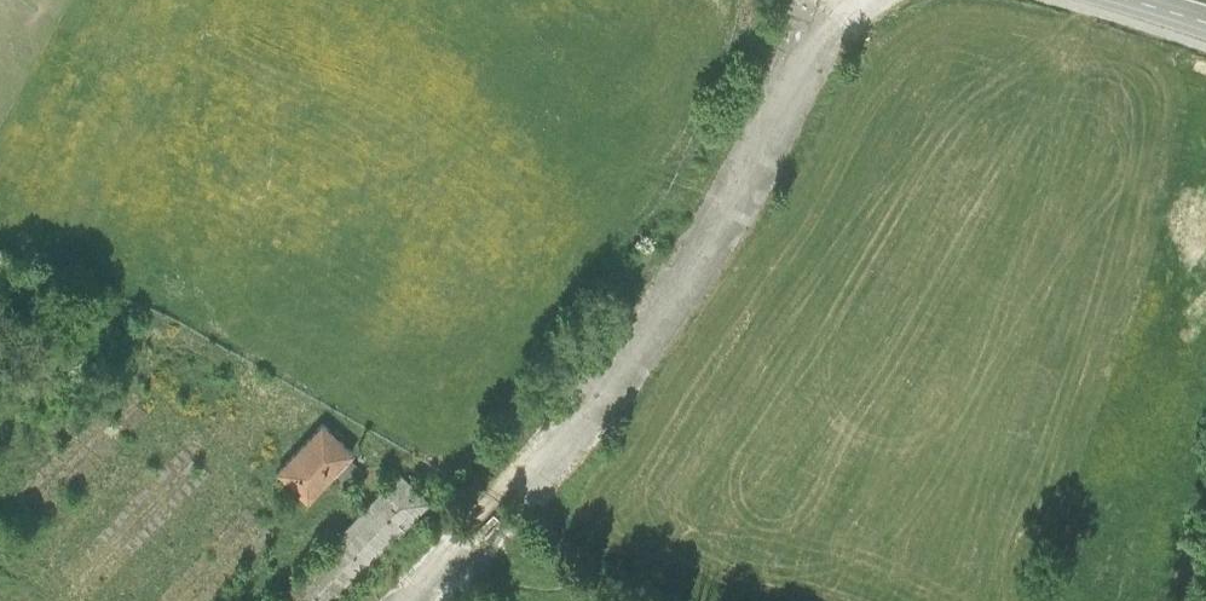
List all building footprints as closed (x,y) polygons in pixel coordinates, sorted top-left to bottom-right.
[(355,453),(324,425),(277,476),(308,505),(355,453)] [(397,473),(280,600),(346,600),(432,506),(397,473)] [(502,523),(494,515),(474,536),(482,544),(502,523)]
